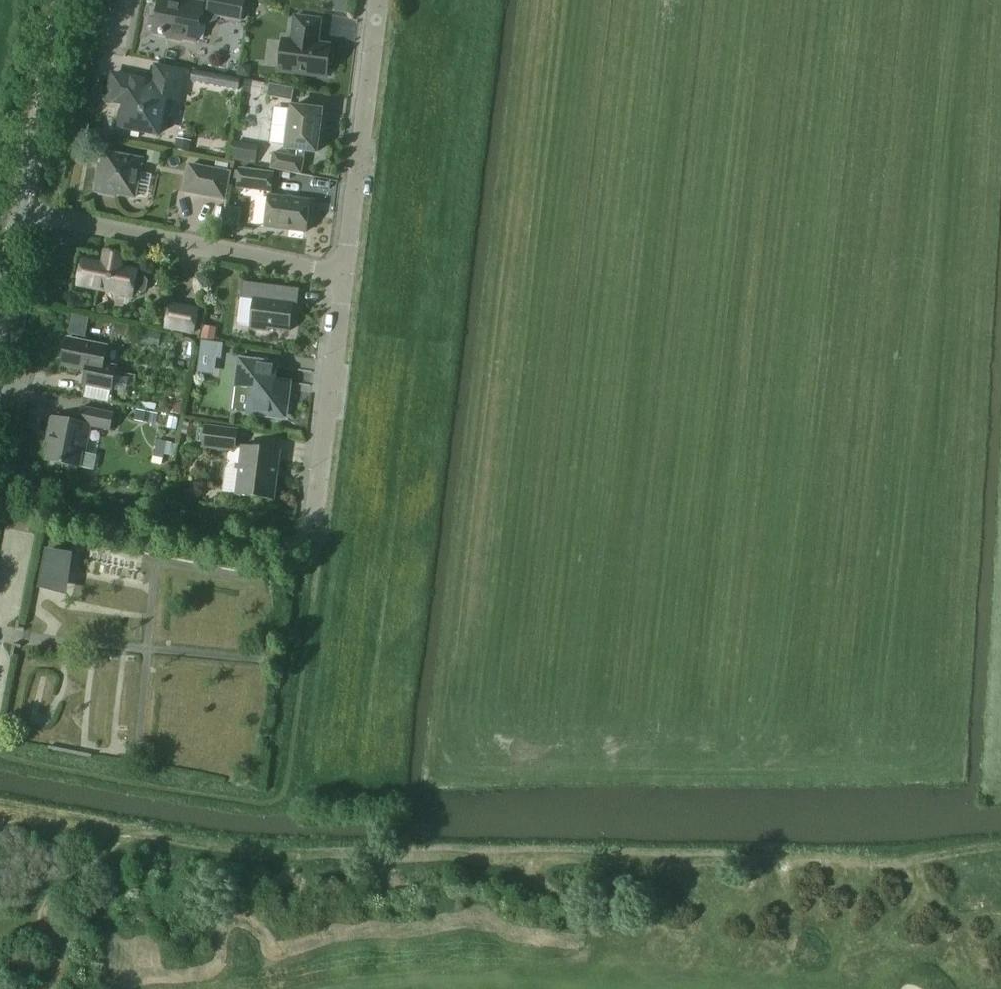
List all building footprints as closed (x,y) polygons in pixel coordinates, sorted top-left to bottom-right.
[(182,37),(197,40),(205,1),(200,0),(188,0),(187,1),(180,0),(160,0),(157,15),(154,14),(151,15),(149,25),(151,27),(154,28),(154,31),(170,35),(171,38),(180,40),(182,37)] [(245,0),(210,0),(208,12),(241,19),(245,0)] [(325,76),(327,68),(333,65),(334,55),(329,51),(330,44),(320,43),(323,18),(295,15),(292,39),(283,38),(279,70),(325,76)] [(166,96),(178,99),(184,70),(157,65),(154,80),(114,72),(109,98),(126,102),(125,108),(121,107),(119,120),(122,121),(121,125),(159,132),(166,96)] [(239,87),(240,79),(193,69),(192,78),(239,87)] [(270,84),(268,97),(292,101),(295,89),(270,84)] [(286,146),(297,148),(296,155),(273,152),(270,169),(301,173),(305,149),(316,150),(321,109),(292,105),(286,146)] [(232,159),(256,163),(257,155),(243,153),(244,146),(235,145),(232,159)] [(135,194),(143,157),(105,149),(101,170),(100,170),(96,188),(116,192),(117,190),(135,194)] [(185,188),(213,194),(218,168),(190,162),(185,188)] [(240,168),(237,188),(272,193),(274,172),(240,168)] [(305,229),(309,199),(268,193),(264,224),(305,229)] [(136,276),(138,266),(121,263),(123,250),(106,247),(103,259),(83,255),(78,281),(133,292),(133,290),(143,293),(146,290),(148,281),(146,278),(136,276)] [(298,287),(241,279),(239,296),(252,298),(249,324),(249,327),(266,329),(266,326),(288,329),(291,303),(296,304),(298,287)] [(199,307),(171,302),(166,330),(194,335),(199,307)] [(111,385),(116,361),(104,359),(107,341),(68,333),(62,361),(86,366),(83,380),(111,385)] [(205,340),(200,372),(220,375),(225,344),(205,340)] [(273,386),(276,363),(241,358),(237,382),(242,388),(249,389),(246,407),(262,409),(265,413),(274,414),(278,412),(282,412),(282,408),(286,406),(287,396),(284,392),(285,388),(273,386)] [(82,406),(80,417),(52,411),(48,428),(51,428),(45,460),(81,468),(84,455),(87,455),(92,427),(111,431),(114,414),(82,406)] [(205,425),(202,449),(235,452),(237,428),(205,425)] [(167,443),(157,441),(154,457),(164,459),(167,443)] [(271,494),(277,447),(242,442),(235,489),(271,494)] [(71,556),(47,551),(40,586),(53,589),(62,579),(68,580),(71,556)]
